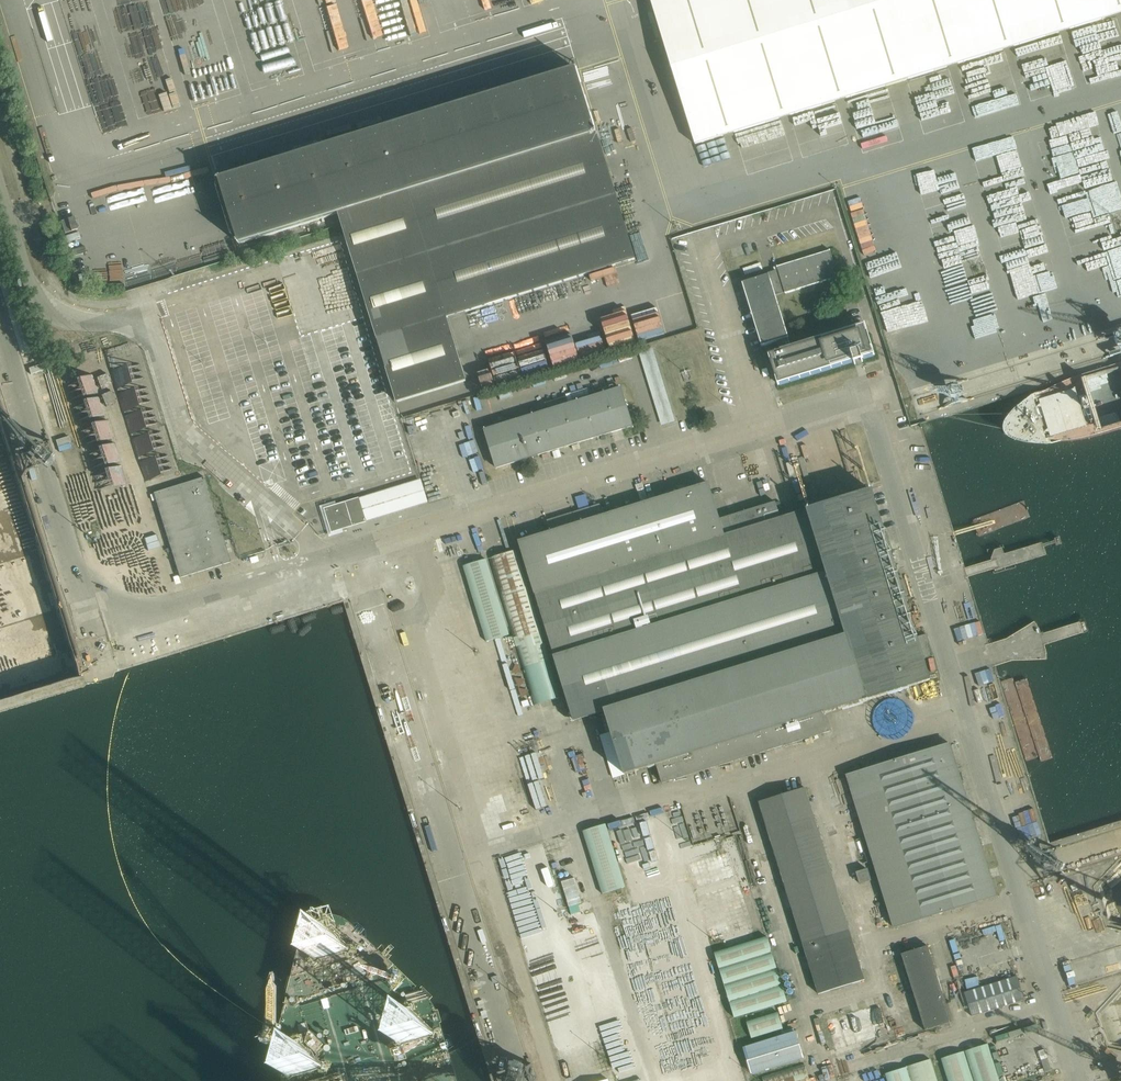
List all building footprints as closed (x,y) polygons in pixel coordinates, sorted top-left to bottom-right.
[(695,145),(1120,14),(1120,0),(651,0),(695,145)] [(278,163),(220,181),(238,238),(240,245),(271,235),(274,246),(306,236),(303,225),(340,214),(406,193),(445,319),(447,319),(485,307),(490,324),(516,316),(510,299),(594,273),(636,260),(577,71),(278,163)] [(429,112),(448,106),(444,93),(425,99),(429,112)] [(406,193),(340,214),(397,403),(466,381),(447,319),(445,319),(406,193)] [(207,265),(220,261),(214,243),(201,247),(207,265)] [(223,258),(241,253),(239,247),(221,252),(223,258)] [(865,325),(791,348),(775,296),(838,277),(830,251),(777,267),(778,270),(768,273),(769,275),(743,283),(762,346),(778,341),(781,351),(769,354),(778,384),(854,360),(855,364),(863,361),(862,358),(874,354),(865,325)] [(745,276),(763,271),(761,263),(743,268),(745,276)] [(640,351),(662,425),(676,421),(654,347),(640,351)] [(931,368),(916,372),(919,386),(934,382),(931,368)] [(496,469),(634,426),(621,387),(611,390),(609,386),(596,390),(597,395),(568,404),(566,397),(545,403),(547,410),(484,430),(496,469)] [(231,562),(204,477),(154,493),(180,578),(231,562)] [(420,479),(324,509),(331,532),(332,533),(429,503),(421,479),(420,479)] [(872,489),(780,518),(776,502),(720,519),(709,482),(677,492),(675,487),(663,491),(665,496),(623,509),(622,504),(612,507),(613,512),(603,515),(600,504),(547,520),(550,531),(519,541),(574,722),(594,716),(613,778),(657,765),(662,783),(831,731),(826,713),(931,680),(872,489)] [(517,552),(490,560),(534,706),(560,699),(517,552)] [(488,560),(464,567),(487,643),(510,636),(488,560)] [(8,601),(2,595),(6,591),(0,590),(0,604),(8,601)] [(2,617),(8,615),(9,609),(5,613),(0,609),(0,626),(2,617)] [(998,896),(950,743),(846,775),(894,928),(998,896)] [(818,994),(865,979),(806,787),(759,802),(818,994)] [(607,825),(584,833),(603,895),(627,889),(607,825)] [(730,852),(689,864),(697,889),(738,877),(730,852)] [(860,884),(872,880),(868,868),(856,872),(860,884)] [(729,920),(730,920),(708,926),(711,939),(747,930),(744,916),(729,920)] [(768,937),(715,953),(735,1019),(789,1003),(768,937)] [(901,954),(925,1030),(952,1022),(928,946),(901,954)] [(1017,977),(964,993),(971,1018),(1025,1001),(1017,977)] [(889,1034),(879,1003),(826,1020),(836,1050),(889,1034)] [(752,1040),(783,1031),(778,1014),(746,1023),(752,1040)] [(783,1036),(744,1048),(752,1074),(804,1059),(794,1029),(782,1033),(783,1036)] [(965,1052),(974,1080),(999,1080),(987,1044),(965,1052)] [(942,1059),(949,1080),(973,1080),(964,1052),(942,1059)] [(908,1066),(912,1080),(937,1080),(931,1059),(908,1066)] [(762,1077),(763,1080),(810,1080),(805,1064),(762,1077)] [(885,1076),(886,1080),(909,1080),(906,1069),(885,1076)]
